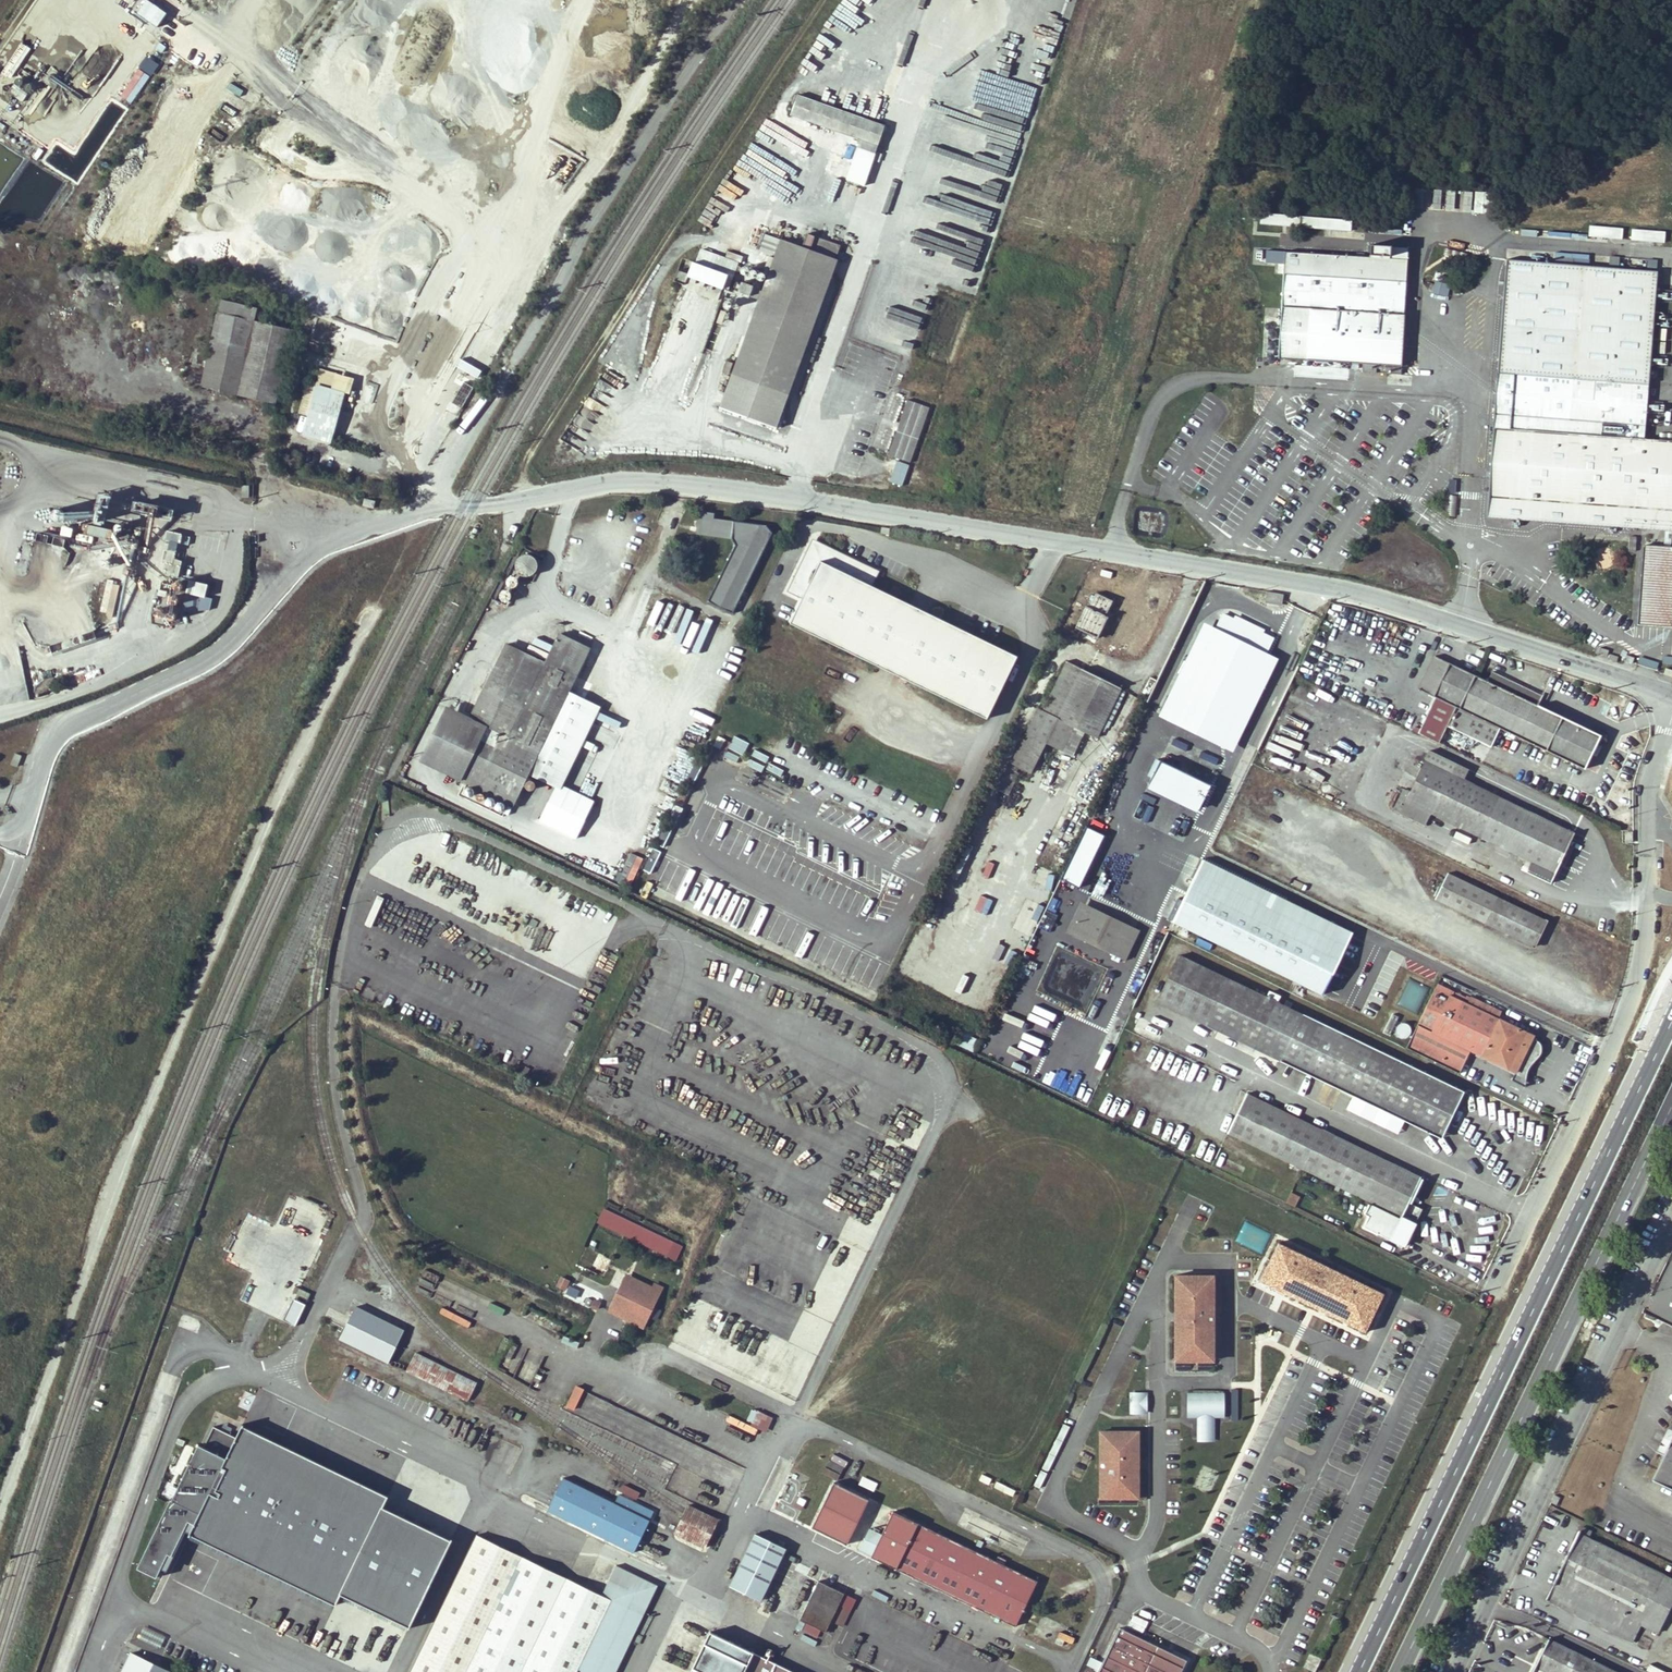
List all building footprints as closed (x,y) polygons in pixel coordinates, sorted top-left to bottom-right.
[(167,19),(159,35),(173,41),(180,26),(167,19)] [(145,52),(160,62),(168,50),(153,40),(145,52)] [(131,103),(149,76),(137,68),(119,95),(131,103)] [(884,124),(797,93),(790,113),(877,145),(884,124)] [(226,135),(230,129),(217,121),(213,127),(226,135)] [(162,132),(154,142),(160,146),(167,136),(162,132)] [(875,153),(878,146),(862,140),(859,146),(875,153)] [(821,175),(826,151),(807,146),(803,164),(810,166),(809,172),(821,175)] [(1450,211),(1451,191),(1433,189),(1431,209),(1450,211)] [(1465,212),(1488,212),(1488,192),(1465,192),(1465,212)] [(1282,233),(1282,227),(1352,230),(1352,218),(1253,214),(1252,232),(1282,233)] [(1588,237),(1622,239),(1623,227),(1589,225),(1588,237)] [(1631,228),(1631,240),(1665,242),(1666,231),(1631,228)] [(775,426),(835,259),(826,255),(831,241),(798,229),(793,243),(763,233),(756,250),(771,255),(717,405),(775,426)] [(734,262),(699,249),(689,275),(725,287),(734,262)] [(1408,255),(1283,249),(1282,272),(1278,360),(1305,361),(1402,365),(1405,310),(1407,278),(1408,255)] [(1449,249),(1448,256),(1466,259),(1467,252),(1449,249)] [(728,251),(726,257),(741,262),(743,256),(728,251)] [(499,270),(508,276),(518,259),(509,253),(499,270)] [(1655,276),(1503,266),(1496,373),(1648,383),(1655,276)] [(686,282),(688,274),(678,271),(676,280),(686,282)] [(490,288),(500,294),(508,279),(497,274),(490,288)] [(1431,281),(1431,294),(1449,294),(1449,282),(1431,281)] [(218,313),(255,321),(258,309),(221,301),(218,313)] [(239,396),(255,321),(218,313),(202,387),(239,396)] [(292,329),(255,321),(239,396),(276,404),(292,329)] [(320,385),(347,393),(352,377),(325,369),(320,385)] [(1644,438),(1648,383),(1496,373),(1489,518),(1666,531),(1671,532),(1671,440),(1644,438)] [(452,403),(462,408),(473,387),(464,381),(452,403)] [(311,416),(320,385),(311,382),(302,414),(311,416)] [(336,430),(347,393),(320,385),(311,416),(309,422),(336,430)] [(927,406),(905,398),(885,453),(907,461),(927,406)] [(336,430),(309,422),(306,433),(333,441),(336,430)] [(889,482),(902,486),(910,465),(898,461),(889,482)] [(102,527),(110,497),(97,494),(87,533),(109,539),(112,530),(102,527)] [(735,546),(708,601),(733,613),(770,536),(758,526),(713,520),(714,514),(699,513),(696,534),(730,538),(735,546)] [(766,527),(758,526),(770,536),(772,532),(766,527)] [(166,551),(160,573),(178,578),(182,560),(175,558),(181,534),(166,530),(163,540),(159,539),(157,548),(166,551)] [(799,594),(787,618),(983,711),(1011,652),(869,585),(876,570),(812,539),(788,589),(799,594)] [(1665,541),(1665,548),(1642,546),(1639,624),(1671,625),(1671,541),(1665,541)] [(529,575),(532,574),(536,572),(538,569),(539,567),(539,565),(539,562),(538,559),(536,557),(534,555),(532,554),(530,553),(528,553),(525,553),(522,554),(520,556),(518,558),(517,560),(516,563),(517,566),(517,569),(519,571),(521,573),(524,574),(526,575),(529,575)] [(512,586),(514,587),(516,586),(517,585),(519,583),(519,581),(519,579),(519,577),(517,576),(515,575),(512,574),(510,575),(508,577),(507,578),(507,581),(508,583),(509,584),(510,586),(512,586)] [(207,580),(186,576),(184,590),(204,594),(207,580)] [(107,579),(100,613),(112,616),(120,582),(107,579)] [(507,601),(509,600),(510,600),(511,598),(512,596),(512,594),(512,592),(510,590),(509,589),(507,589),(505,589),(502,591),(501,592),(500,594),(500,596),(501,598),(503,600),(505,601),(507,601)] [(1089,607),(1086,606),(1075,627),(1097,638),(1108,617),(1105,616),(1112,601),(1096,593),(1089,607)] [(1283,608),(1285,597),(1268,594),(1266,605),(1283,608)] [(1159,717),(1234,753),(1279,661),(1268,655),(1276,639),(1265,634),(1266,631),(1236,616),(1235,619),(1224,614),(1217,629),(1205,624),(1159,717)] [(470,718),(472,719),(446,773),(461,780),(459,785),(467,789),(469,784),(513,805),(533,762),(568,692),(584,658),(555,644),(545,664),(524,707),(485,688),(470,718)] [(506,644),(485,688),(524,707),(545,664),(506,644)] [(1607,649),(1598,645),(1595,652),(1604,656),(1607,649)] [(1622,660),(1630,664),(1633,656),(1625,653),(1622,660)] [(1418,689),(1433,696),(1449,663),(1434,656),(1418,689)] [(1037,709),(1011,764),(1031,773),(1045,744),(1058,719),(1076,728),(1097,738),(1121,689),(1066,662),(1042,711),(1037,709)] [(1449,663),(1433,696),(1436,698),(1456,707),(1459,708),(1475,676),(1449,663)] [(1491,747),(1500,728),(1584,769),(1600,735),(1538,705),(1542,696),(1492,672),(1488,682),(1475,676),(1459,708),(1456,707),(1447,725),(1468,735),(1469,742),(1474,744),(1479,741),(1491,747)] [(551,771),(586,702),(585,702),(585,701),(568,692),(533,762),(551,771)] [(1456,707),(1436,698),(1419,733),(1439,743),(1447,725),(1456,707)] [(419,760),(446,773),(472,719),(470,718),(446,707),(419,760)] [(1058,719),(1045,744),(1064,753),(1076,728),(1058,719)] [(734,735),(731,742),(718,736),(714,744),(743,757),(749,742),(734,735)] [(755,750),(751,756),(765,764),(769,757),(755,750)] [(15,754),(11,765),(18,768),(22,756),(15,754)] [(1218,765),(1220,760),(1207,755),(1205,760),(1218,765)] [(1161,761),(1147,788),(1198,813),(1211,787),(1161,761)] [(1425,761),(1411,792),(1403,788),(1393,809),(1425,825),(1430,813),(1480,837),(1531,862),(1528,868),(1523,866),(1519,874),(1547,888),(1559,862),(1564,864),(1570,852),(1566,849),(1574,833),(1499,797),(1425,761)] [(1062,879),(1080,887),(1104,835),(1086,827),(1062,879)] [(1169,834),(1182,838),(1184,833),(1171,828),(1169,834)] [(1322,994),(1352,933),(1204,860),(1175,922),(1322,994)] [(1534,947),(1547,921),(1487,892),(1479,907),(1490,912),(1485,923),(1534,947)] [(1081,902),(1066,933),(1125,962),(1140,931),(1081,902)] [(1179,955),(1157,1002),(1440,1138),(1462,1092),(1179,955)] [(1417,1013),(1428,987),(1409,979),(1398,1004),(1417,1013)] [(1451,996),(1453,992),(1437,984),(1435,988),(1451,996)] [(1465,998),(1453,992),(1451,996),(1435,988),(1406,1049),(1460,1075),(1471,1051),(1515,1073),(1511,1082),(1525,1089),(1527,1074),(1530,1069),(1541,1057),(1542,1054),(1542,1051),(1542,1049),(1540,1046),(1539,1044),(1538,1043),(1532,1040),(1534,1036),(1497,1019),(1464,1002),(1465,998)] [(1467,996),(1465,998),(1464,1002),(1497,1019),(1500,1012),(1467,996)] [(1412,1229),(1422,1209),(1408,1203),(1420,1178),(1247,1094),(1228,1133),(1303,1169),(1401,1217),(1400,1219),(1369,1204),(1364,1214),(1368,1217),(1363,1227),(1404,1246),(1412,1229)] [(1294,1206),(1300,1196),(1291,1192),(1286,1202),(1294,1206)] [(676,1243),(604,1209),(597,1224),(670,1257),(676,1243)] [(1385,1295),(1280,1244),(1260,1284),(1366,1335),(1385,1295)] [(626,1274),(608,1313),(643,1329),(662,1290),(626,1274)] [(1213,1275),(1171,1275),(1171,1362),(1213,1362),(1213,1275)] [(561,1277),(556,1288),(565,1292),(570,1282),(561,1277)] [(576,1298),(579,1290),(569,1286),(566,1294),(576,1298)] [(306,1305),(295,1299),(284,1321),(295,1327),(306,1305)] [(601,1303),(594,1300),(590,1307),(598,1311),(601,1303)] [(356,1306),(340,1340),(389,1364),(405,1330),(356,1306)] [(415,1353),(406,1372),(468,1402),(477,1383),(415,1353)] [(564,1408),(573,1412),(584,1390),(575,1386),(564,1408)] [(1147,1393),(1129,1393),(1129,1415),(1147,1415),(1147,1393)] [(1214,1442),(1214,1418),(1224,1418),(1224,1394),(1186,1394),(1186,1418),(1196,1418),(1196,1442),(1214,1442)] [(746,1423),(766,1432),(772,1418),(752,1409),(746,1423)] [(243,1425),(237,1439),(214,1428),(204,1448),(198,1445),(139,1569),(157,1578),(162,1569),(166,1571),(186,1531),(337,1604),(342,1593),(411,1627),(453,1539),(384,1506),(389,1495),(243,1425)] [(1138,1431),(1097,1431),(1097,1500),(1138,1500),(1138,1431)] [(1652,1480),(1671,1490),(1671,1438),(1652,1480)] [(825,1474),(836,1481),(847,1461),(834,1454),(827,1466),(829,1467),(825,1474)] [(564,1478),(548,1510),(634,1553),(650,1521),(564,1478)] [(868,1501),(832,1484),(811,1527),(846,1545),(868,1501)] [(685,1514),(674,1538),(704,1553),(720,1520),(690,1505),(685,1514)] [(1036,1582),(890,1512),(869,1556),(1014,1626),(1036,1582)] [(1671,1605),(1671,1578),(1589,1538),(1592,1533),(1583,1527),(1580,1534),(1578,1533),(1546,1600),(1632,1641),(1641,1624),(1659,1632),(1671,1605)] [(752,1535),(728,1586),(759,1601),(784,1551),(752,1535)] [(478,1536),(410,1671),(578,1671),(581,1671),(616,1671),(658,1585),(617,1566),(602,1597),(478,1536)] [(817,1582),(799,1619),(825,1631),(843,1594),(817,1582)] [(1118,1628),(1096,1671),(1180,1671),(1186,1661),(1118,1628)] [(706,1631),(687,1671),(791,1671),(706,1631)] [(1059,1633),(1058,1640),(1073,1644),(1075,1637),(1059,1633)] [(1536,1666),(1548,1671),(1618,1671),(1549,1638),(1536,1666)] [(131,1653),(122,1671),(171,1671),(131,1653)] [(1302,1668),(1311,1671),(1314,1671),(1321,1659),(1309,1653),(1302,1668)]
